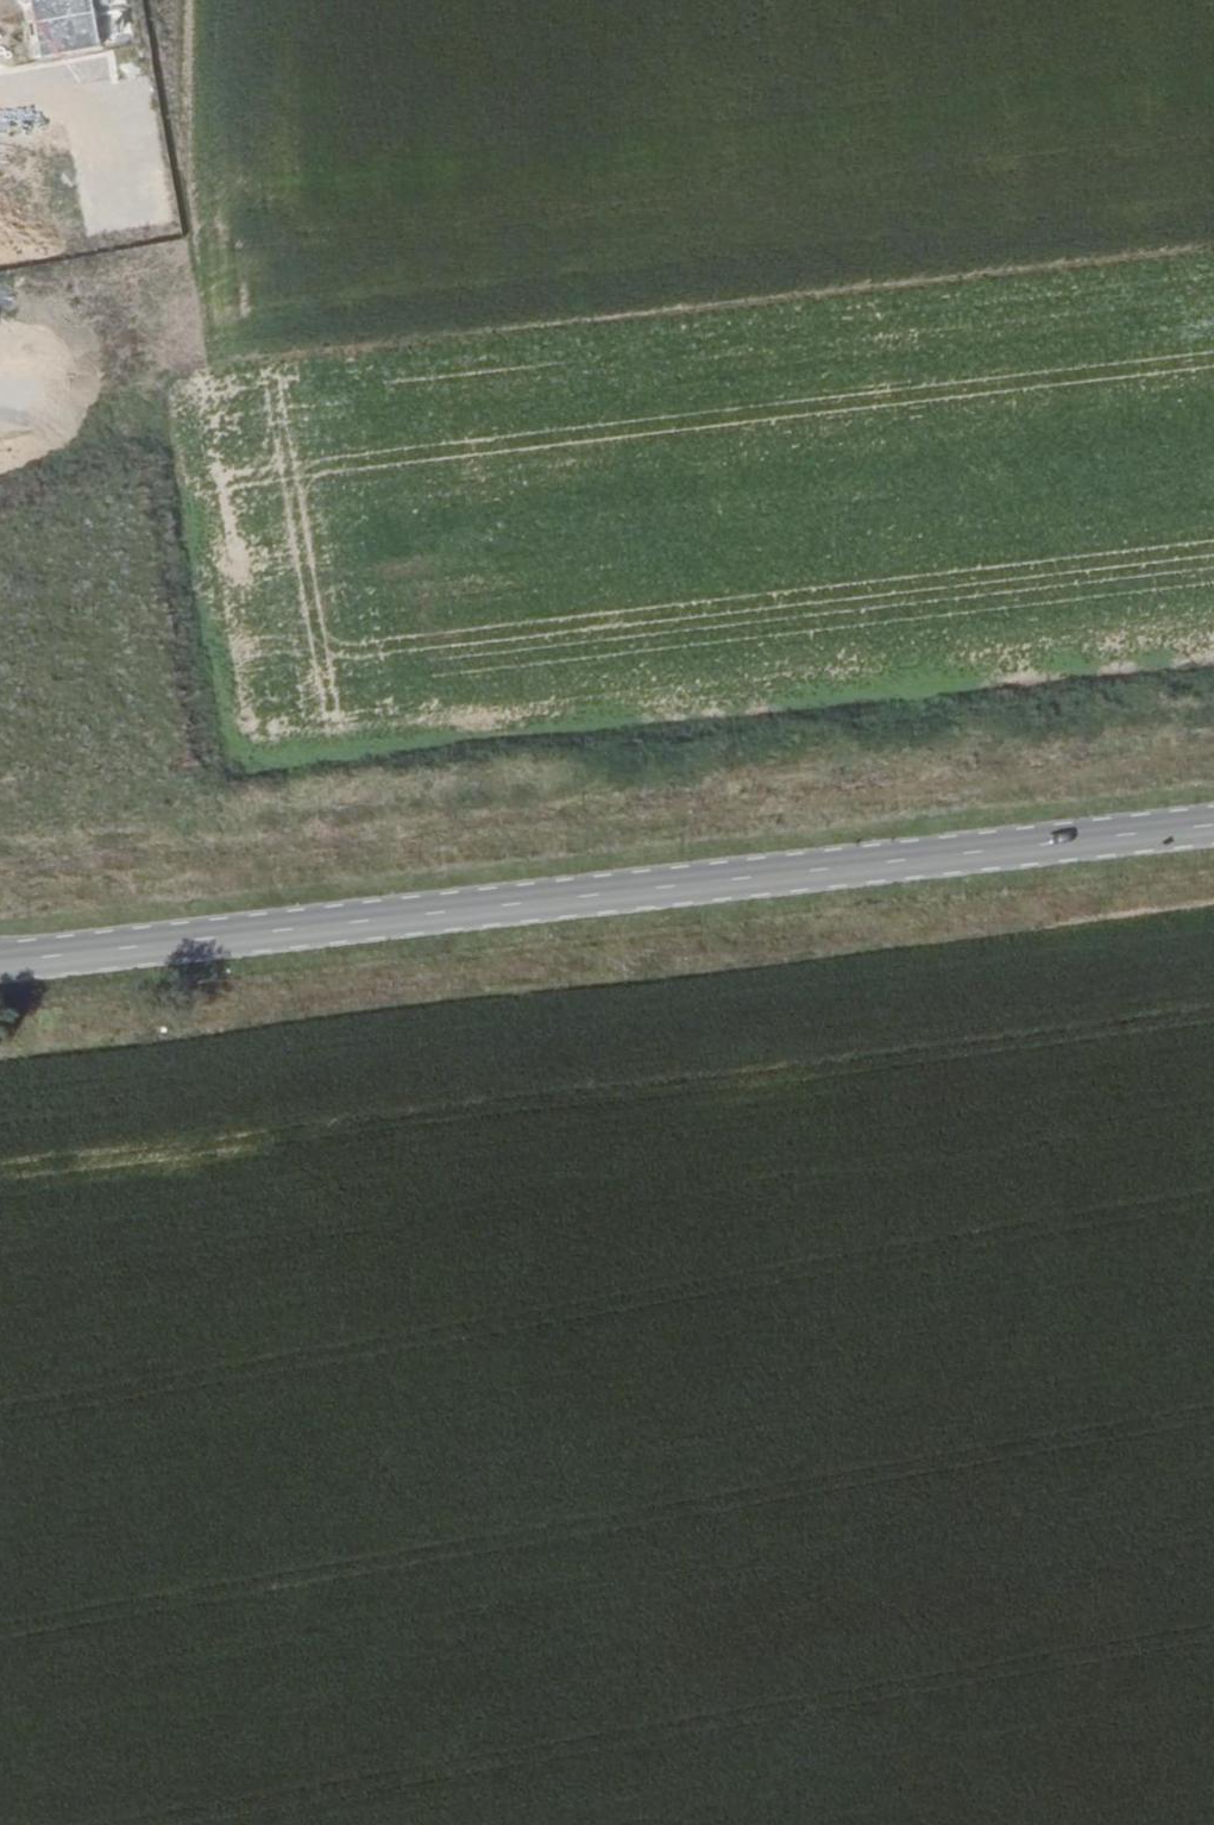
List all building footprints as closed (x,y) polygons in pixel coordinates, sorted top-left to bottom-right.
[(38,49),(107,34),(101,0),(30,0),(38,49)]
